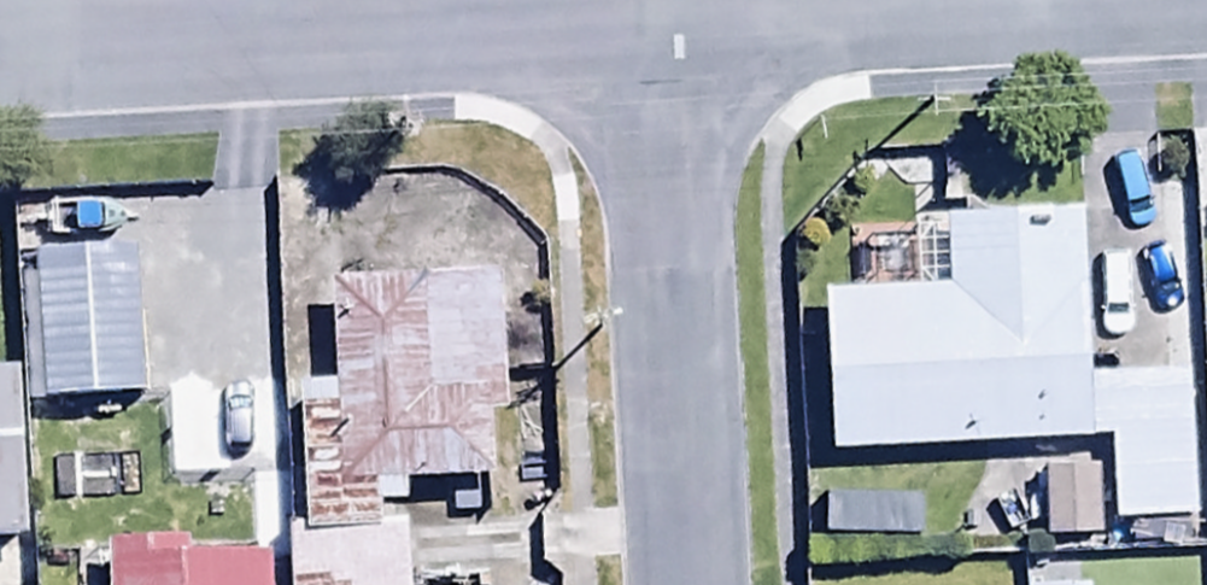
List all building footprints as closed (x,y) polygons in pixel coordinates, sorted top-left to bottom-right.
[(830,452),(1104,441),(1107,525),(1132,524),(1132,545),(1185,543),(1185,522),(1195,522),(1190,374),(1084,378),(1077,209),(909,215),(912,287),(824,290),(830,452)] [(326,290),(331,387),(295,389),(302,527),(282,528),(285,584),(410,584),(405,486),(496,482),(493,419),(504,418),(497,281),(326,290)] [(198,305),(63,310),(70,493),(98,492),(100,544),(191,541),(189,484),(151,485),(150,465),(231,462),(228,373),(200,374),(198,305)] [(27,541),(20,380),(0,381),(0,543),(27,541)] [(1099,542),(1096,471),(1043,473),(1046,544),(1099,542)] [(278,582),(274,490),(225,492),(229,584),(278,582)]
